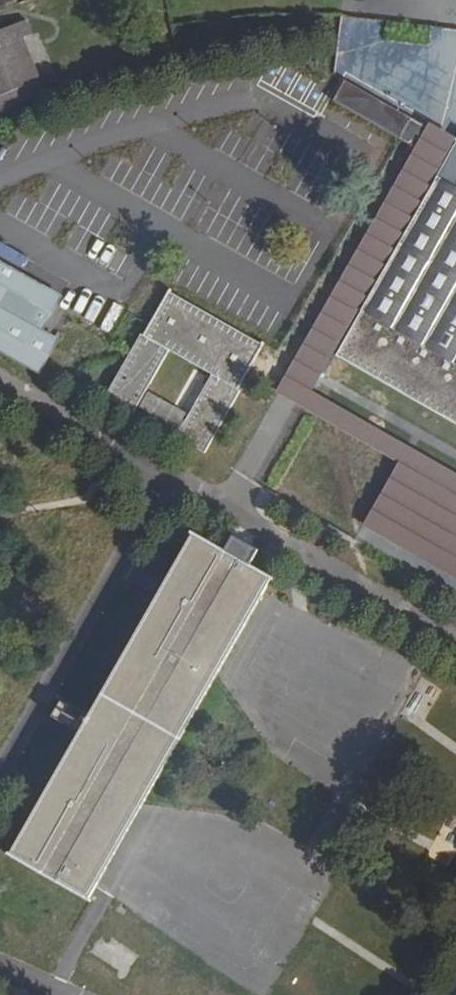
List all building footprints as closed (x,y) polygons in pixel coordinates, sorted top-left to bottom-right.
[(46,92),(24,40),(34,36),(27,22),(0,33),(0,111),(46,92)] [(454,138),(403,226),(388,217),(366,258),(380,268),(331,355),(455,426),(455,139),(454,138)] [(39,371),(57,335),(43,328),(61,292),(16,269),(24,254),(0,242),(0,351),(39,371)] [(237,391),(262,346),(168,291),(146,336),(139,332),(105,398),(133,415),(169,350),(211,375),(176,440),(205,455),(241,393),(237,391)] [(183,414),(149,395),(140,409),(174,429),(183,414)] [(241,523),(224,552),(238,558),(255,530),(241,523)] [(238,558),(224,552),(190,533),(9,855),(86,897),(269,576),(238,558)]
